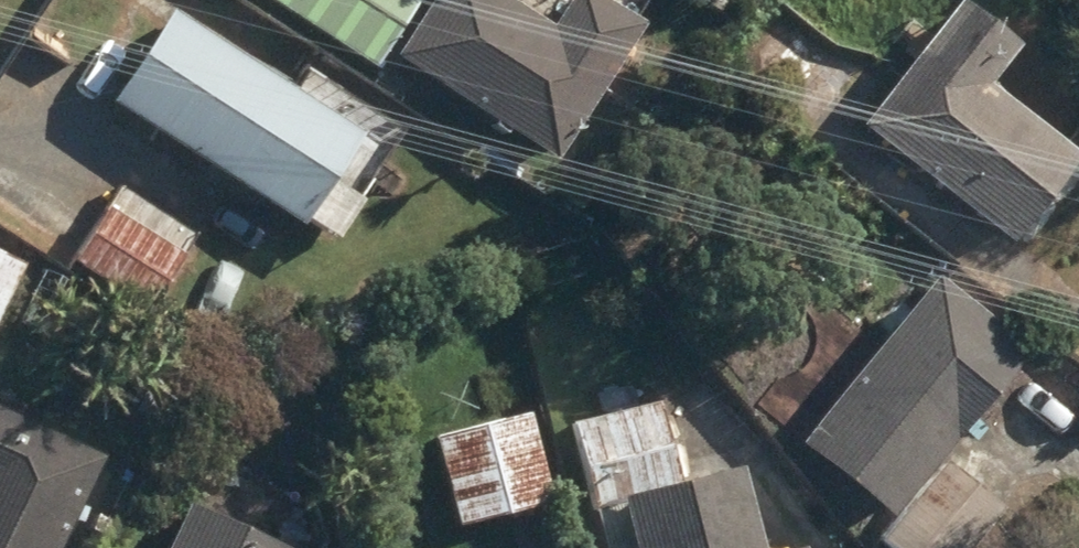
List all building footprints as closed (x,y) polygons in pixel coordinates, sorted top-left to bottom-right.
[(378,71),(426,0),(271,0),(378,71)] [(561,159),(649,23),(612,0),(575,0),(558,27),(517,0),(436,0),(400,55),(561,159)] [(1017,242),(1078,163),(1078,150),(994,83),(1026,43),(972,0),(965,0),(867,125),(1017,242)] [(116,103),(308,227),(369,133),(176,9),(116,103)] [(78,265),(153,312),(188,257),(113,209),(78,265)] [(28,266),(0,252),(0,324),(28,266)] [(808,444),(899,517),(1035,348),(945,275),(808,444)] [(641,547),(767,547),(746,467),(683,482),(663,404),(572,425),(596,515),(630,506),(641,547)] [(76,521),(84,525),(93,507),(86,503),(107,458),(0,408),(0,547),(64,547),(76,521)] [(438,439),(463,529),(558,503),(535,413),(438,439)] [(893,547),(979,547),(1010,509),(949,459),(885,541),(893,547)] [(195,500),(171,547),(290,547),(195,500)]
